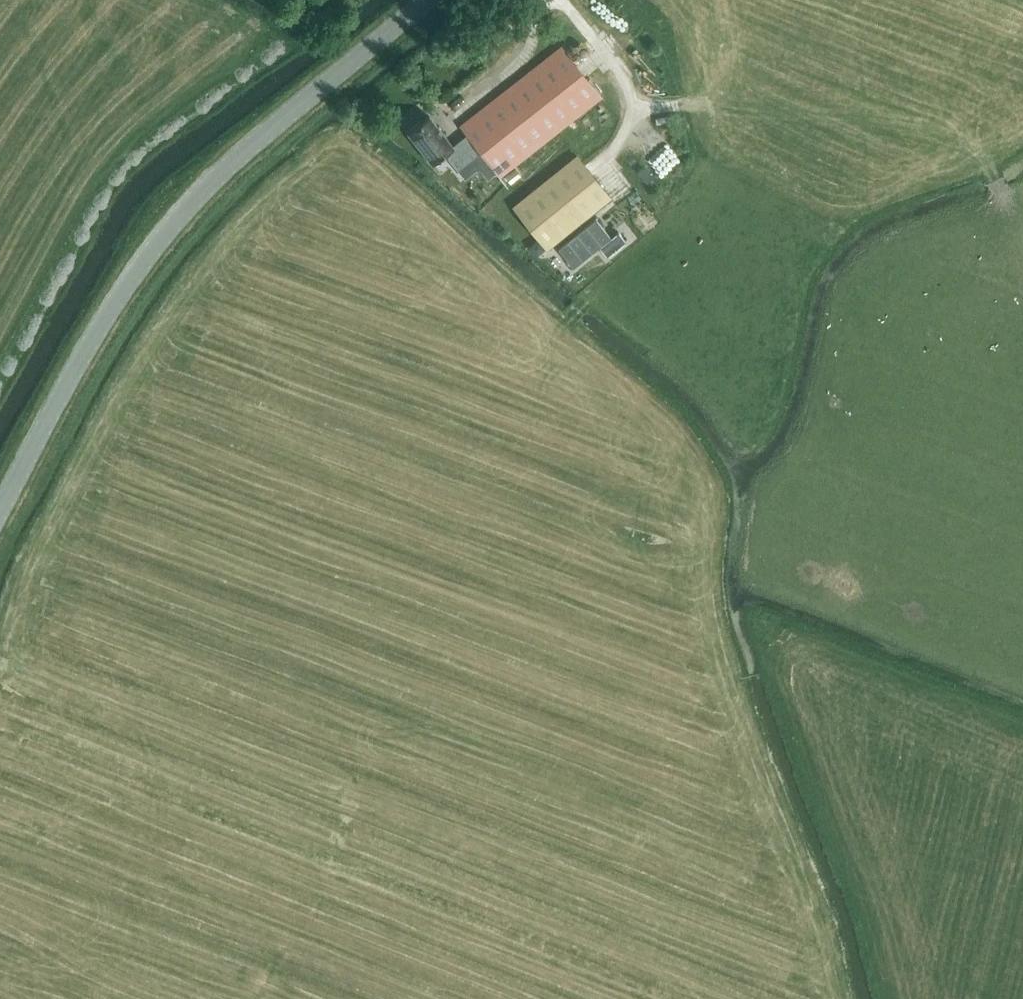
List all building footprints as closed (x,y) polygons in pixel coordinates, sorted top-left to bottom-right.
[(466,133),(453,144),(430,114),(409,131),(434,162),(446,153),(458,168),(480,151),(500,176),(602,96),(561,44),(459,124),(466,133)] [(611,196),(577,153),(513,204),(547,247),(611,196)] [(596,218),(558,248),(573,267),(611,237),(596,218)]
